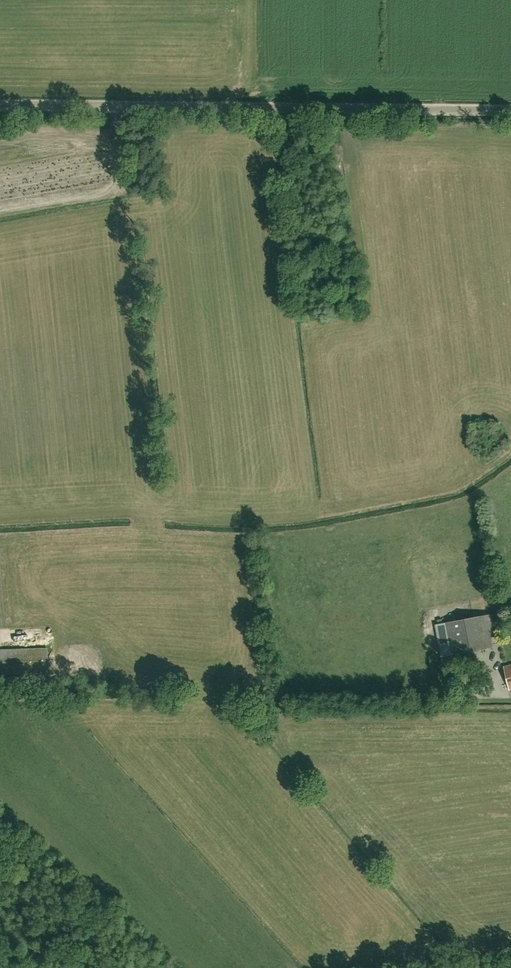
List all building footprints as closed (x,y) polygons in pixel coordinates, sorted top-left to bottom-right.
[(496,613),(436,624),(442,656),(444,666),(455,664),(453,654),(492,647),(491,637),(501,635),(496,613)] [(81,644),(69,656),(84,671),(96,659),(81,644)] [(0,650),(0,674),(48,672),(47,648),(0,650)]
